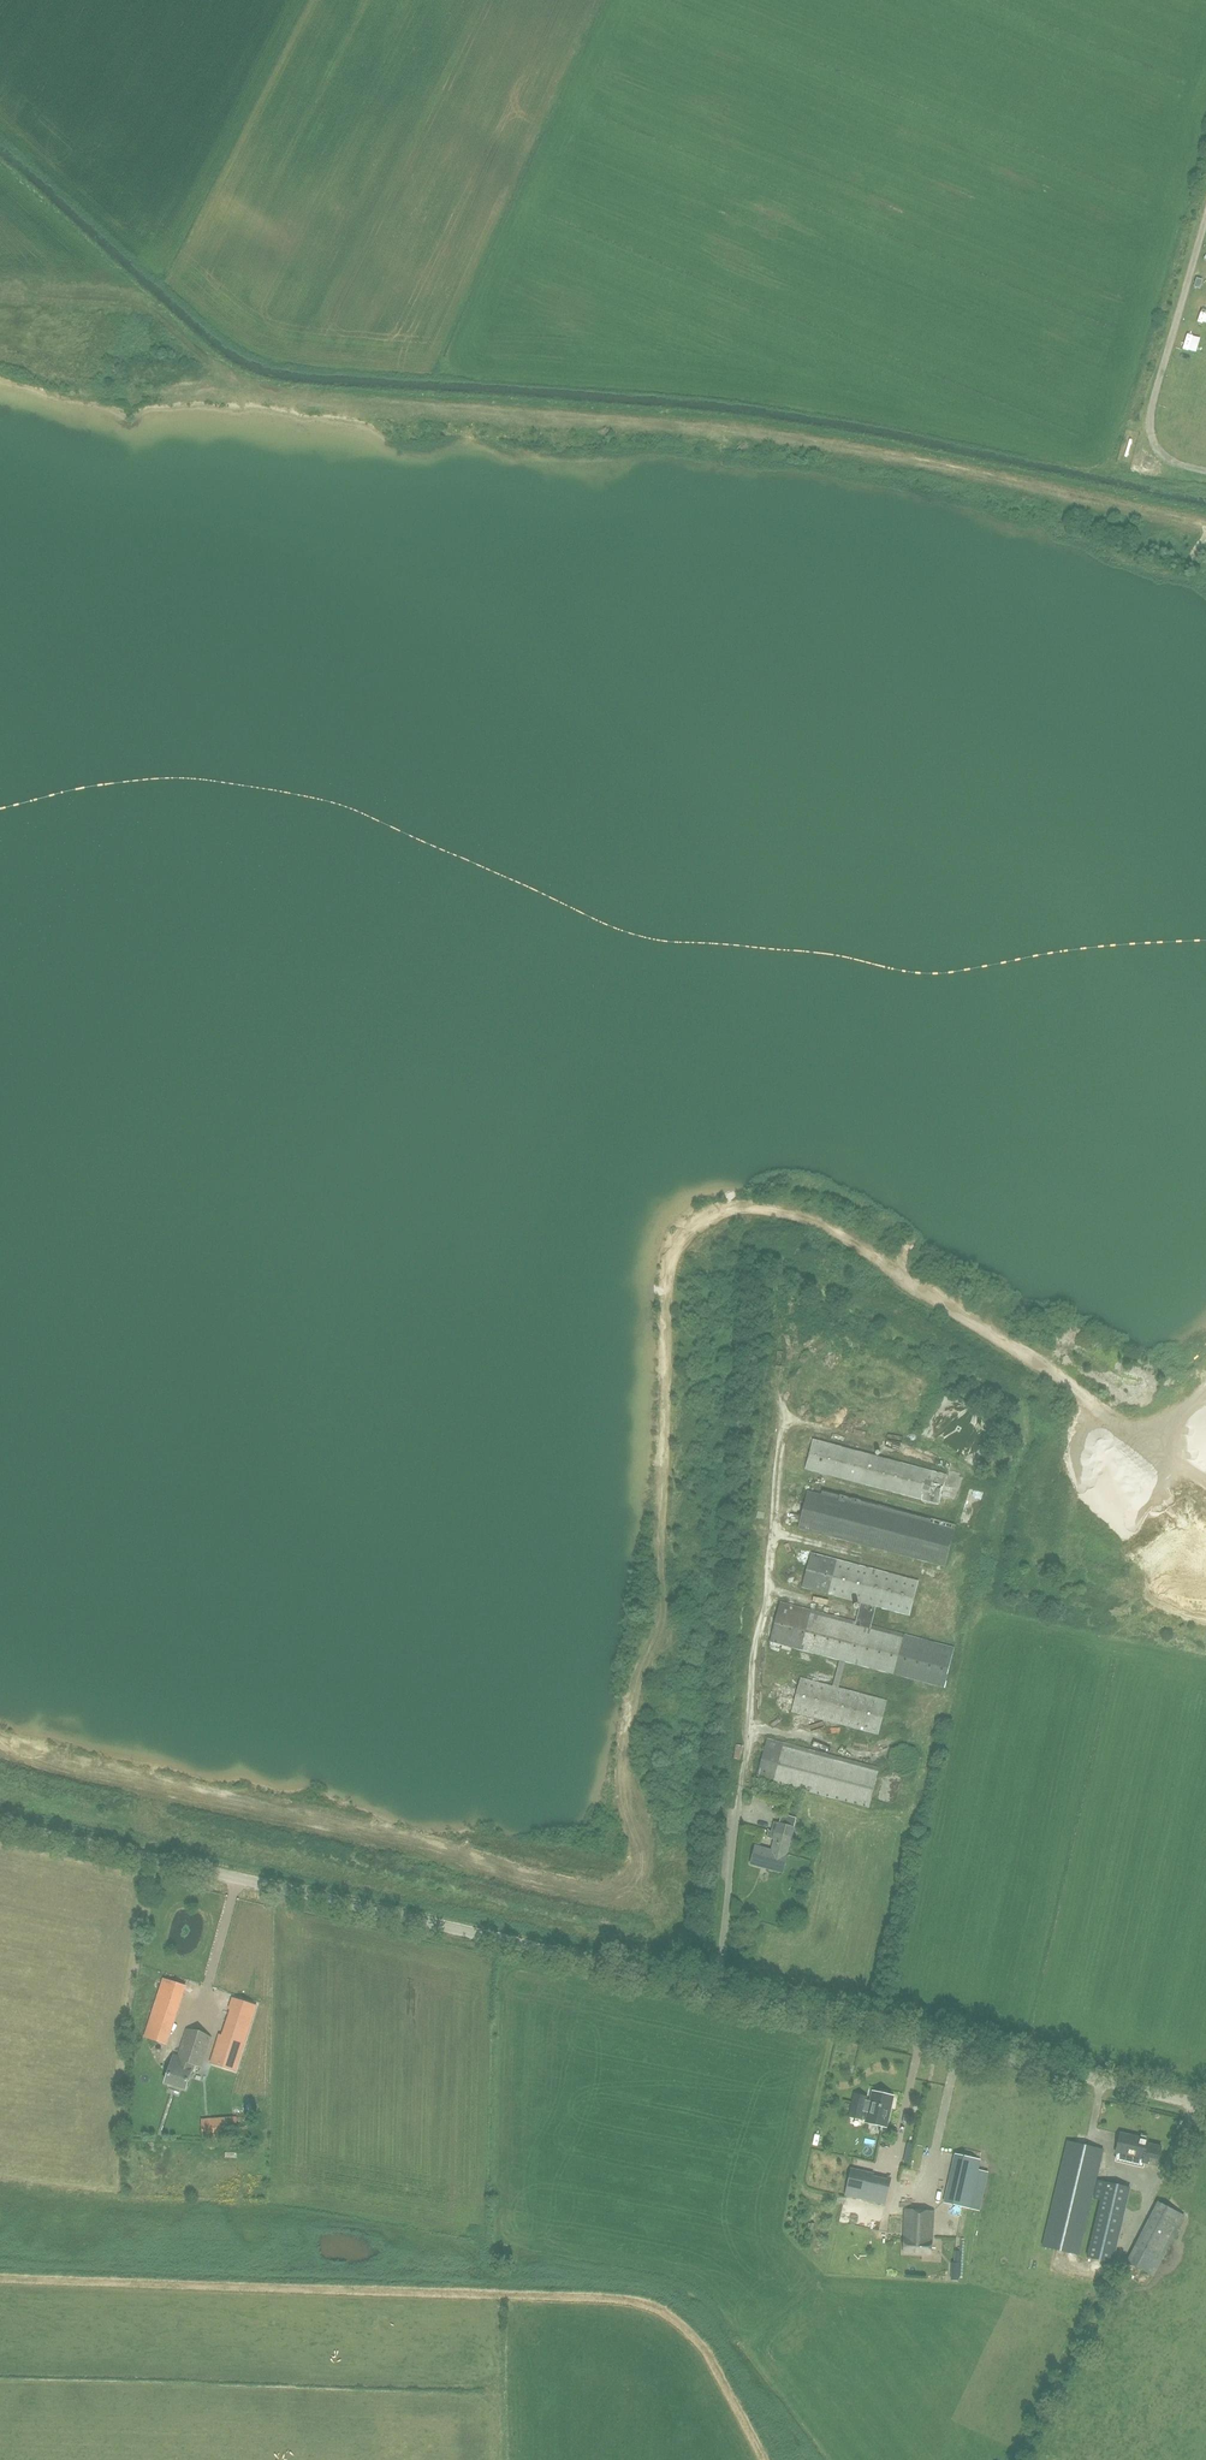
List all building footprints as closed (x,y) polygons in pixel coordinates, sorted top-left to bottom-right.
[(805,1469),(939,1504),(946,1476),(813,1440),(805,1469)] [(808,1492),(799,1528),(942,1564),(952,1522),(822,1490),(821,1495),(808,1492)] [(977,1492),(978,1499),(986,1498),(985,1490),(977,1492)] [(909,1616),(918,1582),(811,1554),(802,1588),(860,1603),(876,1607),(909,1616)] [(944,1687),(954,1648),(871,1626),(876,1607),(860,1603),(855,1622),(781,1602),(770,1642),(839,1660),(845,1661),(944,1687)] [(838,1688),(845,1661),(839,1660),(832,1687),(800,1678),(791,1712),(878,1735),(887,1701),(838,1688)] [(767,1739),(757,1778),(869,1808),(879,1768),(767,1739)] [(799,1815),(804,1796),(795,1793),(789,1813),(799,1815)] [(794,1827),(784,1825),(774,1822),(771,1831),(768,1831),(766,1837),(774,1839),(771,1850),(755,1846),(750,1864),(782,1873),(787,1855),(786,1854),(794,1827)] [(245,2023),(233,2021),(231,2032),(243,2034),(245,2023)] [(166,2043),(169,2034),(149,2027),(146,2036),(166,2043)] [(193,2063),(200,2065),(209,2038),(186,2031),(178,2059),(180,2059),(177,2068),(171,2067),(166,2083),(185,2089),(193,2063)] [(234,2070),(243,2043),(221,2035),(212,2062),(234,2070)] [(849,2073),(853,2059),(840,2055),(836,2069),(849,2073)] [(881,2125),(886,2127),(893,2096),(888,2095),(888,2094),(878,2092),(878,2093),(873,2091),(870,2101),(866,2100),(866,2097),(854,2094),(852,2103),(853,2103),(851,2109),(868,2112),(866,2122),(871,2123),(870,2124),(881,2126),(881,2125)] [(237,2118),(201,2120),(202,2139),(229,2137),(229,2124),(237,2124),(237,2118)] [(1147,2140),(1119,2134),(1115,2152),(1141,2159),(1141,2162),(1156,2166),(1161,2147),(1147,2144),(1147,2140)] [(235,2138),(235,2145),(252,2144),(251,2137),(235,2138)] [(1042,2246),(1077,2254),(1102,2150),(1066,2141),(1042,2246)] [(946,2192),(944,2202),(969,2208),(980,2160),(955,2154),(952,2165),(954,2165),(948,2192),(946,2192)] [(888,2179),(887,2181),(872,2177),(872,2175),(851,2170),(845,2194),(885,2203),(890,2179),(888,2179)] [(1130,2180),(1099,2173),(1096,2185),(1104,2187),(1087,2257),(1111,2263),(1130,2180)] [(1158,2203),(1135,2247),(1127,2262),(1153,2275),(1161,2260),(1183,2216),(1158,2203)] [(905,2211),(902,2254),(931,2255),(933,2212),(905,2211)] [(943,2238),(932,2238),(932,2261),(943,2262),(943,2238)]
